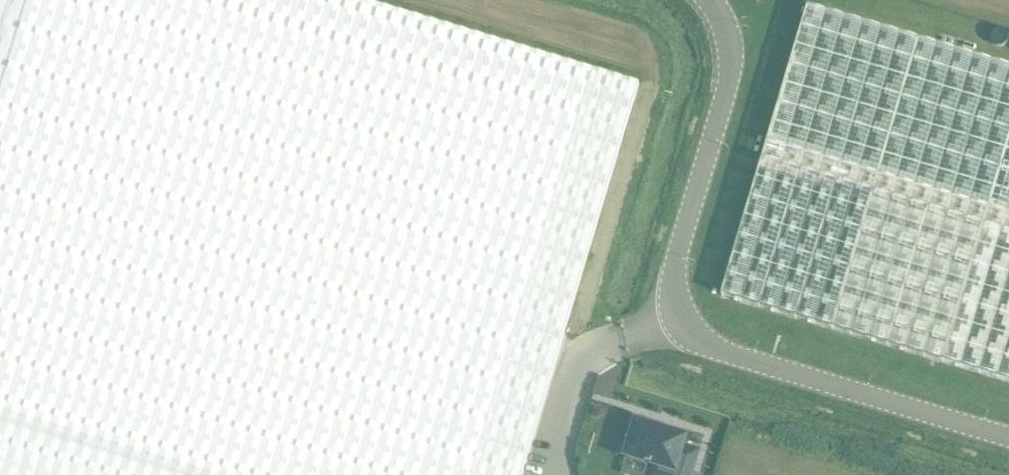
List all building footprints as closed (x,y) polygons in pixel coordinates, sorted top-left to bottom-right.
[(639,85),(356,0),(0,0),(0,474),(522,474),(639,85)] [(807,7),(721,295),(1008,381),(1008,67),(807,7)] [(627,455),(647,461),(646,462),(650,464),(646,474),(692,474),(699,450),(682,445),(684,438),(672,434),(672,433),(669,432),(669,433),(663,431),(663,430),(660,429),(660,430),(637,423),(627,455)]
